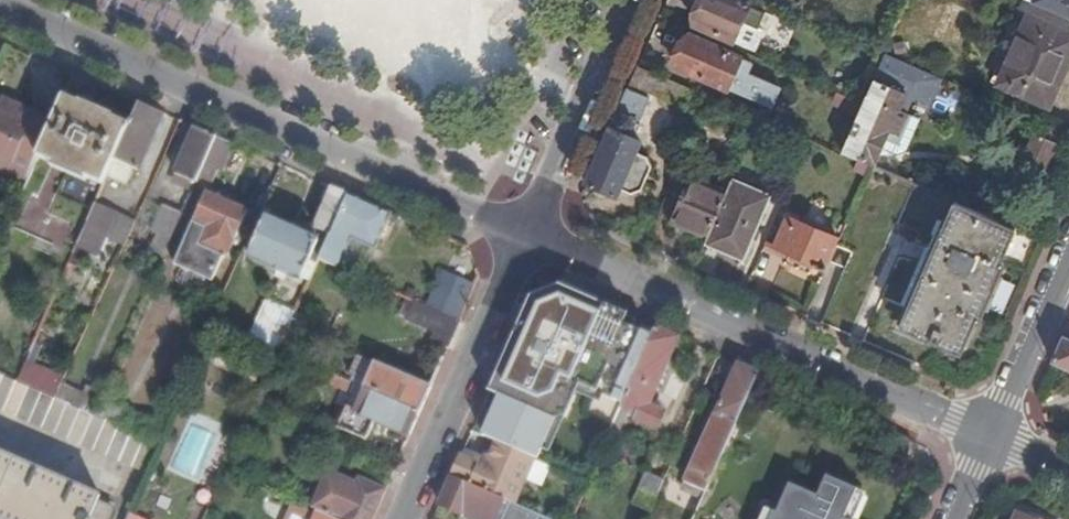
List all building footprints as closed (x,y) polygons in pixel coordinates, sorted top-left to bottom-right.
[(767,15),(733,0),(707,0),(695,26),(752,51),(767,15)] [(1068,19),(1068,0),(1034,0),(1033,3),(1068,19)] [(1046,107),(1048,104),(1052,104),(1057,93),(1054,89),(1068,56),(1068,34),(1029,16),(1001,80),(1021,89),(1019,94),(1046,107)] [(751,74),(755,64),(690,36),(676,67),(774,110),(783,88),(751,74)] [(913,100),(925,73),(886,56),(864,106),(843,154),(873,167),(877,169),(885,151),(898,157),(909,154),(923,122),(900,112),(907,98),(913,100)] [(614,125),(588,184),(618,198),(621,191),(631,195),(643,191),(653,167),(649,159),(637,153),(641,143),(630,138),(638,121),(641,122),(651,99),(638,94),(640,89),(684,109),(692,91),(639,68),(614,125)] [(44,146),(111,175),(133,126),(66,97),(52,130),(44,146)] [(44,146),(52,130),(37,123),(40,116),(32,112),(31,116),(3,102),(0,108),(0,160),(32,175),(44,146)] [(141,172),(166,115),(142,104),(133,126),(111,175),(109,178),(129,187),(137,170),(141,172)] [(198,184),(206,164),(219,137),(198,129),(178,175),(198,184)] [(1016,163),(1049,177),(1062,148),(1028,134),(1016,163)] [(222,172),(235,145),(219,137),(206,164),(222,172)] [(675,223),(709,239),(729,194),(694,179),(675,223)] [(709,239),(707,243),(744,260),(770,198),(734,183),(729,194),(709,239)] [(320,261),(350,195),(335,188),(312,240),(267,221),(251,256),(281,269),(279,274),(288,278),(290,273),(299,277),(288,303),(299,308),(320,261)] [(230,260),(250,213),(208,195),(176,268),(214,285),(226,258),(230,260)] [(396,225),(400,217),(350,195),(320,261),(340,270),(353,240),(377,251),(390,222),(396,225)] [(1001,263),(1016,230),(956,203),(901,327),(962,354),(977,320),(980,321),(1005,265),(1001,263)] [(98,205),(79,247),(98,255),(116,213),(98,205)] [(166,256),(184,215),(166,206),(155,231),(159,233),(152,250),(166,256)] [(815,266),(827,272),(841,242),(789,219),(775,250),(789,256),(784,265),(810,276),(815,266)] [(467,308),(477,286),(444,272),(428,308),(461,322),(467,308)] [(428,308),(407,299),(401,315),(408,319),(407,321),(453,341),(461,322),(428,308)] [(294,319),(297,314),(270,302),(250,346),(277,358),(280,350),(294,319)] [(637,377),(658,329),(624,314),(616,333),(568,312),(551,352),(581,366),(586,355),(613,366),(615,371),(621,374),(627,372),(637,377)] [(300,323),(294,319),(280,350),(287,353),(292,356),(298,341),(294,338),(300,323)] [(1068,370),(1068,326),(1053,363),(1068,370)] [(689,350),(692,344),(658,329),(637,377),(623,409),(638,415),(636,421),(657,430),(665,412),(652,406),(679,346),(689,350)] [(421,413),(432,388),(367,359),(356,384),(358,385),(367,389),(421,413)] [(57,399),(66,379),(28,362),(19,382),(57,399)] [(761,374),(739,364),(686,484),(695,488),(682,518),(697,518),(761,374)] [(354,394),(358,385),(356,384),(331,373),(327,383),(354,394)] [(160,444),(125,429),(95,416),(57,399),(19,382),(0,374),(0,408),(148,473),(160,444)] [(357,412),(411,436),(421,413),(367,389),(357,412)] [(603,453),(623,409),(593,396),(585,415),(601,422),(590,447),(603,453)] [(125,429),(131,415),(101,402),(95,416),(125,429)] [(194,478),(214,434),(192,425),(172,468),(194,478)] [(590,484),(603,453),(590,447),(573,440),(560,470),(590,484)] [(543,489),(552,467),(497,443),(488,465),(482,468),(462,459),(453,479),(514,505),(524,481),(543,489)] [(4,518),(112,518),(114,513),(100,506),(102,499),(0,455),(0,517),(4,518)] [(331,518),(375,518),(383,501),(387,491),(360,480),(358,486),(330,473),(313,511),(320,514),(331,518)] [(652,513),(665,482),(647,475),(634,505),(652,513)] [(453,479),(441,507),(468,518),(498,518),(500,514),(511,518),(546,518),(514,505),(453,479)] [(859,492),(827,479),(819,497),(791,485),(778,515),(775,514),(772,518),(847,518),(859,492)] [(256,495),(259,488),(253,484),(250,492),(256,495)] [(859,492),(847,518),(858,518),(868,496),(859,492)] [(320,514),(319,517),(296,507),(291,518),(331,518),(320,514)]
